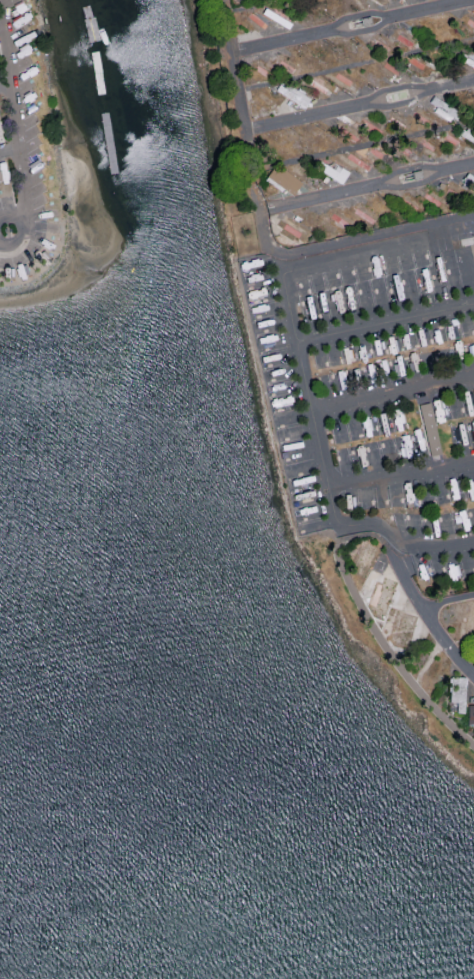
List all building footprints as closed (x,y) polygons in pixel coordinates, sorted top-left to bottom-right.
[(276,91),(304,107),(310,98),(281,82),(276,91)] [(348,171),(334,163),(331,168),(325,164),(321,172),(342,183),(348,171)] [(419,405),(430,402),(440,452),(429,455),(419,405)] [(465,712),(466,676),(450,676),(449,711),(465,712)]
